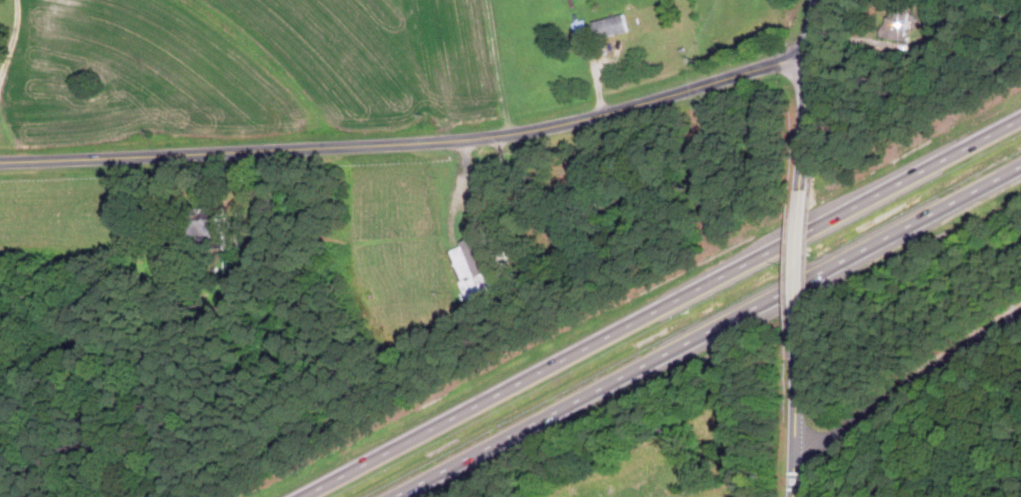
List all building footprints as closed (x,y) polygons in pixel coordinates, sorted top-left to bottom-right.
[(913,13),(889,8),(883,38),(908,42),(913,13)] [(596,19),(599,36),(630,31),(628,14),(596,19)]
